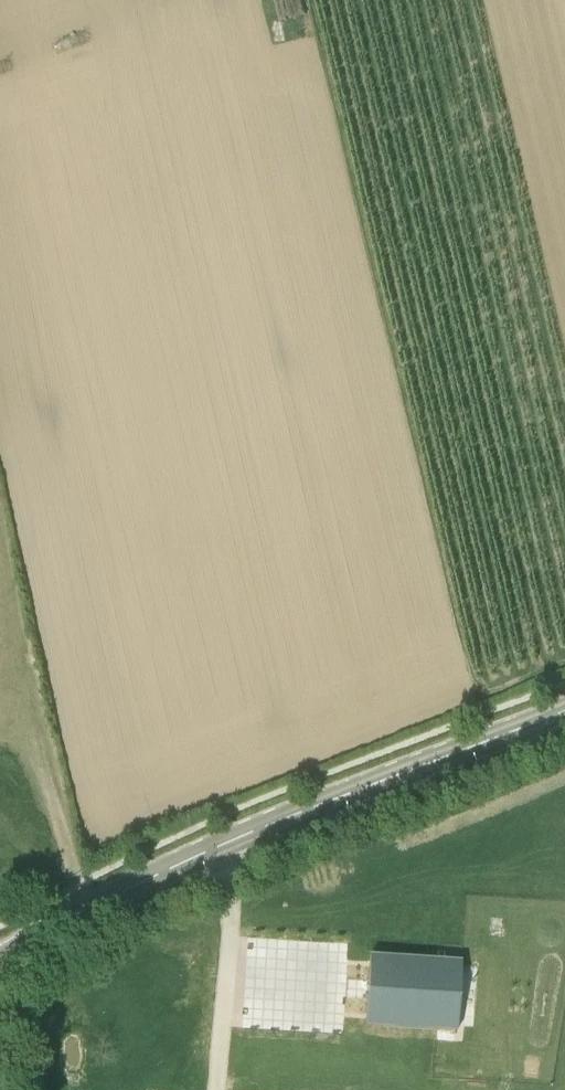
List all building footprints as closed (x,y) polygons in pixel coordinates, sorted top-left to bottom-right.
[(365,949),(361,1021),(361,1022),(448,1023),(454,951),(365,949)]
